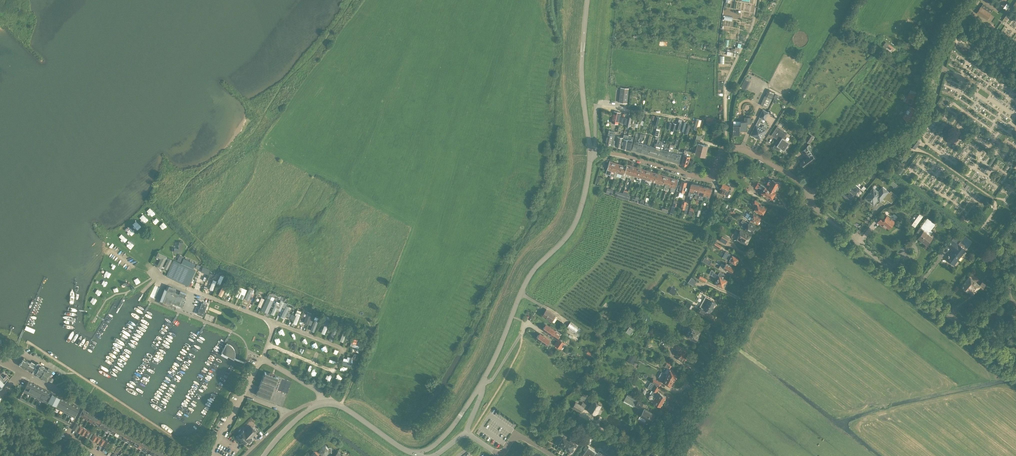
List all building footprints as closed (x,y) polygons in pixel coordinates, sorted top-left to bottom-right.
[(770,3),(767,10),(771,12),(776,2),(772,0),(770,4),(770,3)] [(981,7),(980,7),(977,12),(987,19),(991,13),(981,7)] [(886,41),(883,46),(891,50),(893,46),(886,41)] [(745,78),(740,87),(746,90),(751,80),(745,78)] [(620,87),(619,102),(627,103),(629,88),(620,87)] [(765,95),(760,104),(768,108),(772,99),(772,98),(775,92),(768,89),(765,95)] [(910,106),(903,117),(910,122),(917,111),(910,106)] [(792,108),(786,118),(789,120),(795,110),(792,108)] [(614,110),(611,122),(618,124),(621,112),(614,110)] [(756,125),(752,133),(752,135),(760,139),(765,130),(767,127),(764,125),(762,126),(761,128),(758,126),(762,118),(765,120),(768,113),(763,110),(759,117),(760,117),(756,125)] [(733,120),(733,133),(739,133),(740,129),(747,130),(747,123),(751,123),(751,117),(744,117),(744,121),(741,121),(733,120)] [(777,126),(771,135),(778,139),(773,147),(778,150),(781,147),(784,150),(789,142),(783,138),(787,132),(777,126)] [(607,134),(605,144),(611,145),(614,145),(615,140),(614,140),(616,131),(609,130),(608,134),(607,134)] [(808,132),(804,139),(810,143),(814,136),(808,132)] [(650,136),(649,136),(649,135),(645,134),(643,143),(640,152),(645,153),(650,136)] [(658,137),(658,139),(657,143),(653,155),(658,157),(662,142),(662,141),(660,140),(660,138),(660,137),(659,137),(658,137)] [(676,139),(670,160),(675,161),(678,150),(677,152),(675,152),(676,149),(678,141),(679,138),(677,137),(676,139)] [(915,137),(909,144),(915,148),(920,141),(915,137)] [(669,147),(666,159),(670,160),(676,139),(674,138),(674,140),(674,142),(675,143),(673,148),(669,147)] [(708,145),(699,143),(700,140),(696,138),(694,145),(697,146),(695,153),(705,156),(708,145)] [(662,142),(658,157),(662,158),(666,142),(666,143),(662,142)] [(684,154),(682,163),(687,165),(690,156),(692,157),(692,153),(687,152),(688,147),(685,146),(684,151),(685,152),(684,154)] [(806,158),(801,162),(804,166),(815,158),(807,146),(801,151),(806,158)] [(611,171),(614,162),(609,161),(607,169),(606,173),(610,175),(611,171)] [(622,165),(618,163),(614,176),(614,178),(616,178),(616,176),(621,177),(622,174),(620,173),(622,165)] [(623,178),(623,179),(625,179),(626,176),(628,177),(632,165),(627,164),(627,166),(624,173),(625,173),(623,178)] [(646,179),(645,179),(644,183),(647,183),(646,185),(648,185),(653,172),(648,170),(646,179)] [(653,172),(648,185),(648,187),(650,187),(652,181),(654,182),(657,173),(653,172)] [(674,178),(669,177),(665,190),(668,191),(669,188),(668,188),(669,186),(671,187),(674,178)] [(848,178),(839,190),(850,200),(859,189),(860,190),(859,190),(862,193),(864,191),(848,178)] [(765,186),(775,191),(779,183),(773,179),(772,181),(769,179),(767,184),(770,186),(768,187),(765,186)] [(678,184),(677,190),(679,190),(684,192),(687,181),(681,180),(680,185),(678,184)] [(721,188),(719,192),(728,196),(731,190),(728,189),(730,186),(723,182),(720,188),(721,188)] [(700,184),(698,193),(699,194),(698,198),(700,199),(701,194),(704,195),(706,186),(700,184)] [(775,191),(765,186),(763,188),(761,192),(762,193),(761,195),(766,197),(765,197),(769,199),(771,197),(772,197),(775,191)] [(873,188),(865,197),(873,204),(877,198),(884,204),(888,200),(891,203),(897,195),(891,190),(889,192),(882,187),(878,192),(873,188)] [(685,209),(686,204),(687,200),(682,200),(681,203),(679,203),(678,207),(685,209)] [(754,200),(752,203),(756,205),(754,209),(754,210),(757,212),(760,214),(761,212),(763,213),(766,207),(754,200)] [(750,214),(748,218),(750,219),(757,223),(761,217),(753,213),(750,211),(749,213),(750,214)] [(879,220),(878,221),(882,224),(883,223),(889,228),(895,221),(887,214),(886,215),(885,213),(884,214),(883,214),(879,220)] [(144,223),(148,219),(143,214),(139,218),(144,223)] [(920,227),(914,234),(918,237),(917,237),(926,244),(932,236),(935,233),(933,231),(937,226),(934,224),(935,223),(934,223),(927,217),(922,224),(920,227)] [(742,219),(741,222),(743,223),(741,226),(752,232),(756,226),(749,222),(748,223),(742,219)] [(740,230),(736,239),(740,241),(746,244),(751,236),(740,230)] [(723,233),(719,241),(726,244),(729,236),(723,233)] [(953,250),(946,258),(954,265),(966,249),(972,241),(965,235),(958,243),(957,243),(956,242),(958,240),(954,237),(947,245),(953,250)] [(126,244),(130,248),(135,242),(132,239),(126,244)] [(179,248),(175,248),(174,252),(183,252),(183,241),(179,241),(179,248)] [(173,258),(158,251),(153,262),(157,264),(156,266),(162,269),(164,266),(168,268),(173,258)] [(736,263),(737,264),(739,261),(738,260),(739,258),(732,254),(730,253),(725,251),(722,257),(727,259),(729,255),(731,256),(729,260),(736,264),(736,263)] [(174,260),(166,276),(183,283),(188,286),(196,270),(174,260)] [(721,263),(718,268),(726,272),(727,270),(731,272),(732,271),(733,272),(734,269),(733,268),(734,267),(726,263),(725,265),(721,263)] [(713,272),(712,275),(717,278),(716,279),(717,279),(716,281),(715,282),(715,283),(715,284),(715,285),(716,285),(717,286),(718,285),(723,287),(724,287),(726,284),(725,283),(726,283),(728,281),(727,280),(727,279),(723,277),(725,274),(719,271),(718,274),(713,272)] [(969,276),(961,286),(967,291),(968,290),(973,293),(978,287),(981,290),(986,284),(982,281),(980,284),(970,276),(969,276)] [(691,277),(688,282),(694,285),(697,281),(691,277)] [(164,288),(160,300),(163,301),(170,304),(171,302),(175,303),(181,306),(182,306),(186,297),(185,296),(186,293),(180,291),(180,292),(179,292),(175,291),(176,289),(174,288),(169,286),(167,290),(167,289),(164,288)] [(262,310),(269,312),(274,296),(268,293),(262,310)] [(705,296),(699,309),(706,313),(707,310),(710,312),(715,301),(709,298),(705,296)] [(271,313),(274,314),(277,309),(280,311),(282,306),(285,307),(287,302),(281,299),(280,302),(276,300),(271,313)] [(202,301),(197,313),(203,315),(207,304),(202,301)] [(546,309),(542,315),(552,321),(556,315),(546,309)] [(290,317),(294,319),(291,325),(295,327),(299,316),(292,313),(290,317)] [(315,331),(320,317),(316,316),(311,330),(315,331)] [(323,324),(325,324),(322,332),(326,333),(331,319),(325,317),(323,324)] [(570,322),(567,327),(578,335),(583,329),(579,326),(578,328),(570,322)] [(546,324),(543,329),(552,335),(557,339),(560,334),(556,331),(546,324)] [(630,324),(626,331),(630,333),(635,327),(630,324)] [(691,324),(685,334),(696,339),(696,338),(698,339),(699,336),(698,335),(699,334),(698,334),(700,330),(691,324)] [(334,327),(329,339),(333,341),(338,328),(334,327)] [(597,331),(594,335),(600,339),(602,340),(604,337),(603,335),(597,331)] [(540,334),(537,338),(546,345),(547,344),(548,345),(549,345),(551,343),(551,342),(549,341),(549,340),(540,334)] [(666,336),(664,341),(667,343),(666,344),(674,348),(678,350),(675,355),(678,356),(677,358),(682,361),(683,358),(685,359),(688,354),(685,353),(686,351),(677,346),(677,344),(675,343),(676,342),(670,339),(670,338),(666,336)] [(352,338),(351,345),(360,347),(361,340),(352,338)] [(558,338),(554,344),(561,348),(565,342),(558,338)] [(229,344),(226,344),(220,354),(227,358),(228,356),(234,359),(234,357),(235,355),(235,353),(235,351),(234,349),(233,348),(232,346),(229,344)] [(630,356),(627,361),(633,364),(636,359),(630,356)] [(25,368),(28,362),(23,359),(19,365),(25,368)] [(665,372),(675,378),(678,373),(670,369),(673,364),(666,360),(663,366),(667,368),(665,372)] [(28,362),(25,368),(32,371),(35,366),(36,364),(31,361),(30,363),(28,362)] [(38,368),(35,366),(32,371),(35,373),(34,374),(40,376),(45,367),(40,364),(38,368)] [(45,367),(40,376),(47,380),(49,377),(50,378),(50,376),(49,376),(50,375),(52,371),(45,367)] [(662,371),(659,378),(662,379),(661,380),(663,381),(670,385),(672,380),(674,381),(675,378),(665,372),(662,371)] [(262,379),(256,394),(269,399),(275,384),(278,377),(264,372),(262,379)] [(3,386),(2,385),(9,378),(6,375),(3,377),(0,373),(0,389),(3,386)] [(652,378),(650,381),(660,386),(662,383),(652,378)] [(25,388),(23,391),(27,393),(32,383),(28,381),(24,388),(25,388)] [(650,381),(647,387),(654,391),(652,395),(651,394),(650,395),(649,396),(649,397),(649,398),(652,400),(652,401),(660,406),(666,396),(660,392),(658,391),(660,386),(650,381)] [(32,383),(27,393),(31,395),(36,385),(32,383)] [(36,385),(31,395),(35,397),(40,387),(36,385)] [(40,387),(35,397),(38,399),(43,388),(40,387)] [(43,388),(38,399),(39,399),(42,401),(47,390),(44,389),(43,388)] [(47,390),(42,401),(43,401),(46,403),(48,399),(51,392),(48,391),(47,390)] [(51,392),(48,399),(48,400),(52,403),(56,405),(57,404),(61,397),(60,397),(56,395),(52,393),(51,392)] [(641,408),(641,406),(644,402),(640,399),(639,399),(638,400),(632,397),(633,396),(629,394),(628,394),(627,394),(623,401),(633,406),(634,404),(635,405),(640,408),(640,409),(641,408)] [(57,404),(55,408),(58,409),(59,409),(64,399),(61,397),(57,404)] [(64,399),(59,409),(62,411),(63,411),(68,401),(64,399)] [(576,401),(572,407),(581,412),(584,407),(587,409),(596,415),(600,409),(602,405),(593,399),(591,404),(589,403),(588,405),(583,402),(581,405),(576,401)] [(68,401),(63,411),(66,413),(67,413),(72,403),(68,401)] [(72,403),(67,413),(70,415),(76,405),(72,403)] [(76,405),(70,415),(74,417),(76,414),(80,407),(76,405)] [(644,422),(646,418),(651,421),(655,414),(644,408),(641,406),(641,408),(643,410),(640,415),(639,418),(644,422)] [(84,416),(87,411),(83,408),(80,414),(79,416),(80,417),(81,415),(84,416)] [(561,413),(552,420),(555,423),(563,417),(561,413)] [(256,431),(250,425),(245,430),(243,430),(242,432),(242,433),(241,434),(239,435),(238,436),(238,437),(244,443),(247,440),(248,441),(251,438),(250,437),(256,431)] [(560,441),(558,443),(559,443),(559,444),(563,447),(566,449),(570,451),(574,444),(573,443),(575,441),(576,441),(575,441),(579,434),(575,431),(571,438),(570,438),(571,438),(569,441),(563,437),(561,441),(560,441)] [(130,441),(129,441),(128,443),(130,444),(131,442),(133,443),(137,437),(133,435),(130,441)] [(137,445),(136,447),(137,448),(138,446),(141,447),(140,450),(145,441),(140,439),(137,445)] [(149,444),(145,441),(140,450),(141,450),(142,448),(145,449),(144,451),(145,452),(149,444)] [(153,446),(149,444),(145,452),(147,452),(146,455),(148,455),(153,446)] [(322,445),(319,448),(319,451),(322,453),(325,453),(328,451),(328,450),(331,452),(332,452),(331,452),(331,447),(327,447),(325,445),(322,445)] [(148,455),(149,455),(151,455),(152,455),(153,454),(157,448),(153,446),(148,455)] [(595,451),(588,446),(582,455),(583,455),(607,455),(614,450),(609,447),(607,449),(606,448),(603,451),(600,449),(598,453),(597,452),(595,451)] [(152,455),(153,455),(154,455),(157,455),(160,449),(157,448),(153,454),(152,455)]
